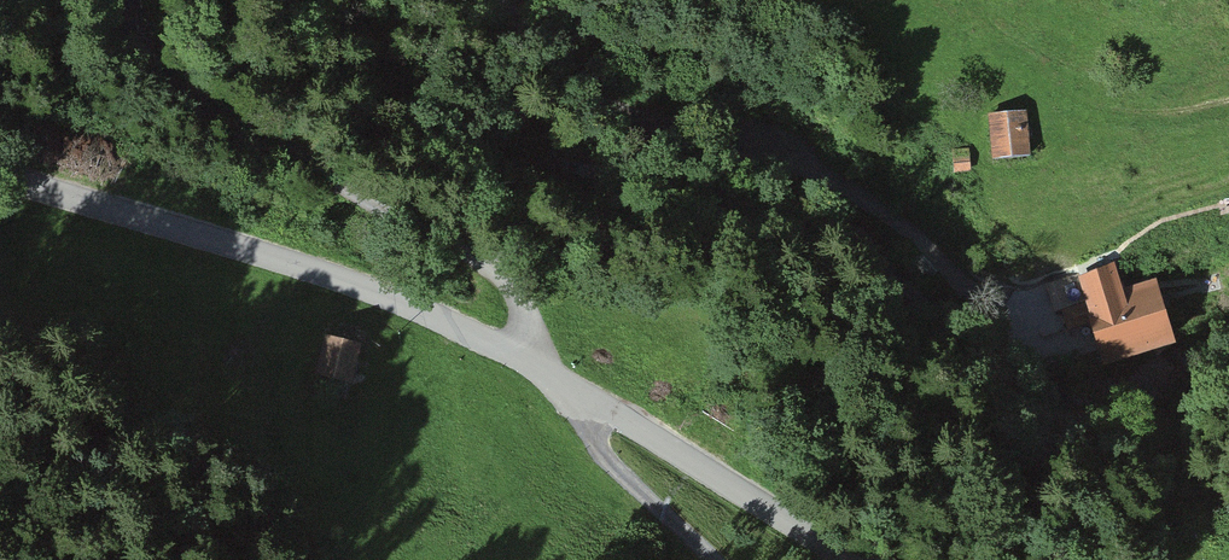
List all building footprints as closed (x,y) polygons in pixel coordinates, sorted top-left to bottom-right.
[(1048,151),(1038,110),(1008,117),(1018,158),(1048,151)] [(1122,266),(1073,279),(1092,363),(1168,341),(1158,283),(1127,290),(1122,266)] [(370,346),(337,337),(324,385),(358,394),(370,346)]
